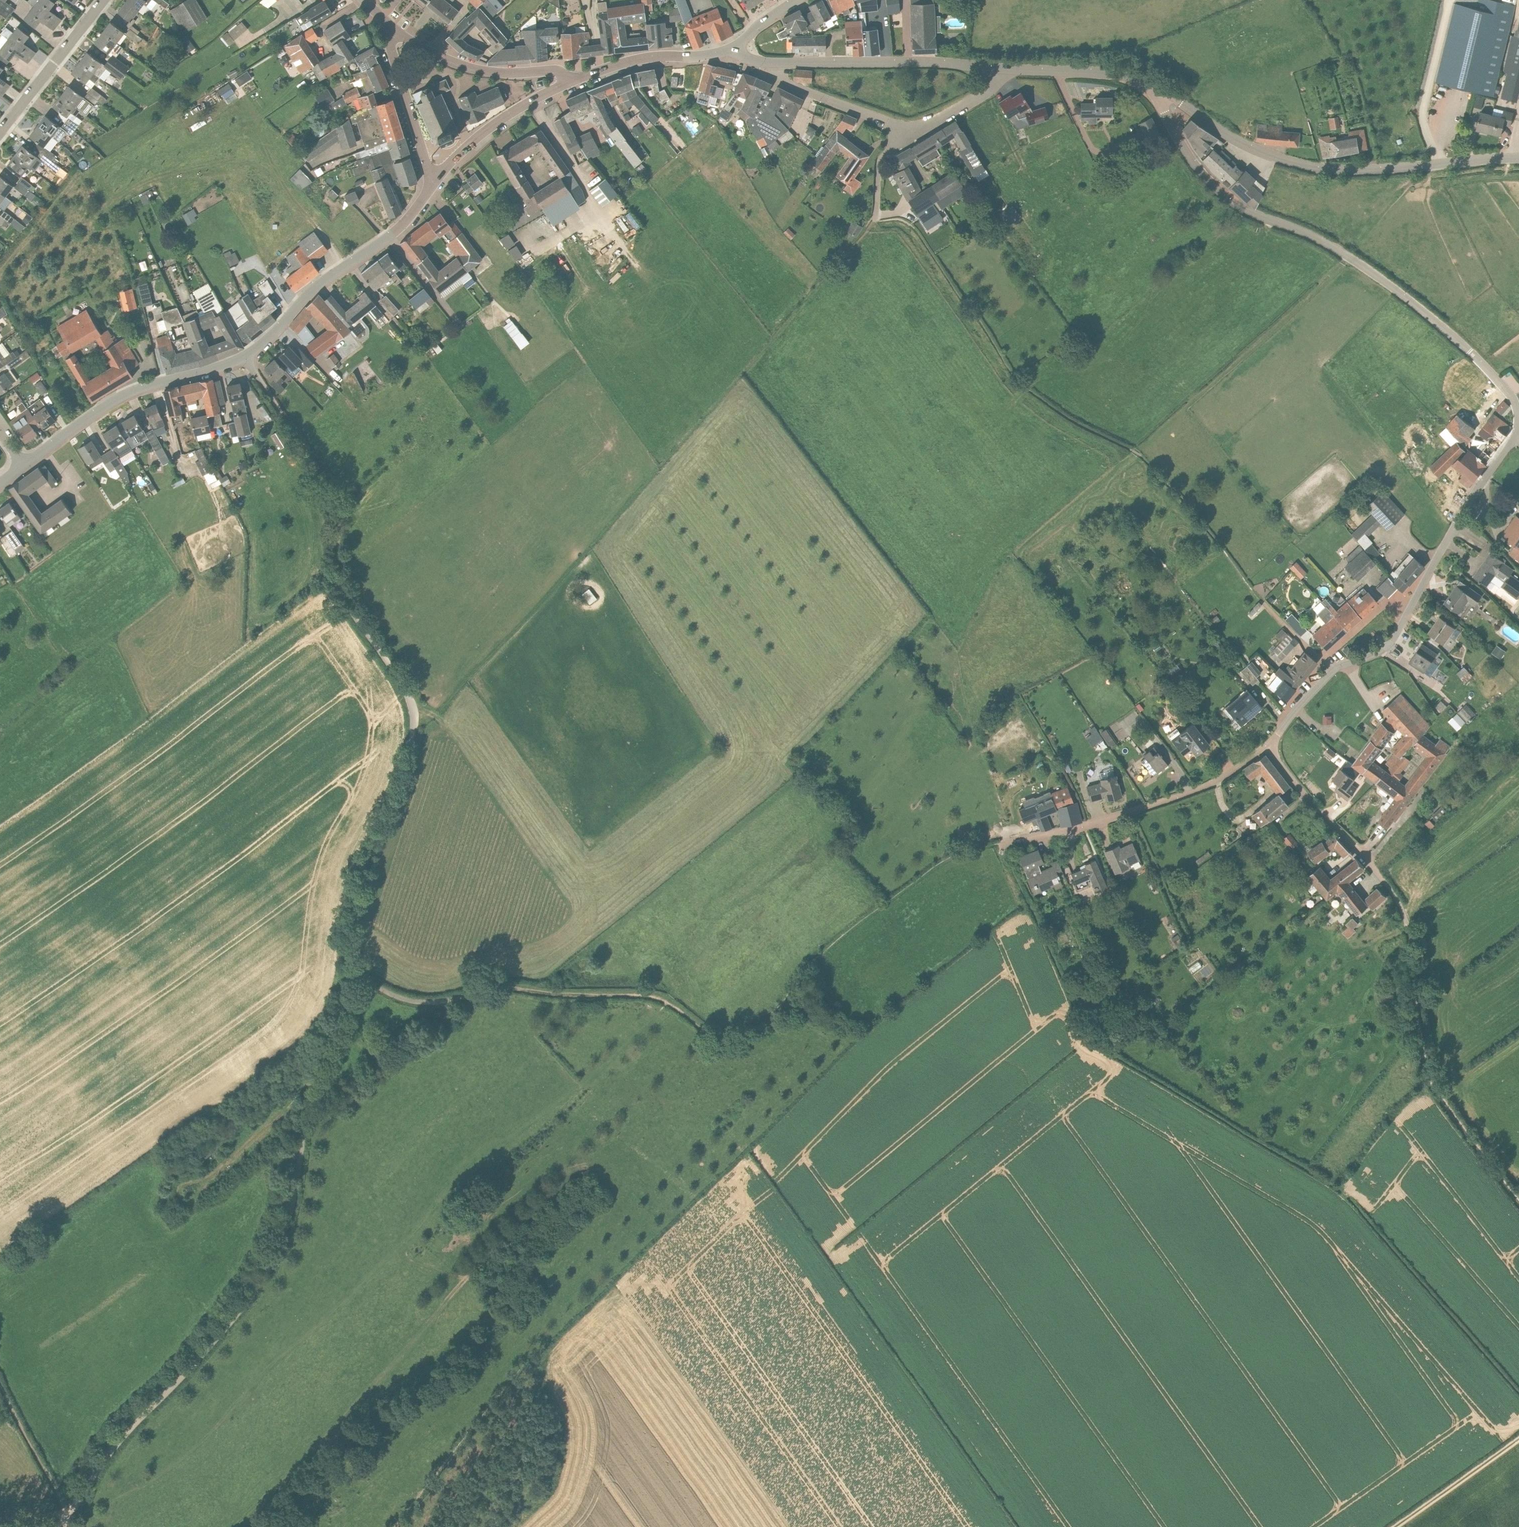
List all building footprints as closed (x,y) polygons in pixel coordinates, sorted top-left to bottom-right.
[(57,25),(62,19),(49,9),(55,2),(52,0),(29,0),(27,2),(33,6),(57,25)] [(138,11),(143,4),(146,6),(151,0),(146,0),(145,0),(127,0),(126,1),(138,11)] [(165,9),(169,4),(164,0),(153,0),(165,9)] [(209,18),(199,0),(182,0),(171,6),(184,31),(209,18)] [(332,13),(332,12),(324,0),(310,9),(296,18),(300,25),(311,19),(314,24),(332,13)] [(427,4),(449,23),(459,11),(451,4),(446,0),(430,0),(427,4)] [(748,8),(760,0),(743,0),(748,8)] [(808,17),(814,29),(820,25),(819,23),(831,16),(822,0),(819,0),(809,5),(813,14),(808,17)] [(855,0),(829,0),(837,17),(843,14),(844,16),(850,13),(848,7),(855,4),(854,3),(856,3),(855,0)] [(888,12),(901,11),(900,0),(888,0),(888,12)] [(936,51),(935,35),(933,3),(933,0),(910,0),(910,4),(911,37),(912,53),(936,52),(936,51)] [(1436,82),(1493,96),(1515,6),(1490,0),(1479,0),(1477,9),(1455,4),(1436,82)] [(129,29),(137,34),(139,32),(131,25),(135,21),(132,19),(138,11),(126,1),(118,12),(129,21),(125,26),(129,29)] [(602,42),(604,53),(613,51),(610,23),(609,23),(607,8),(606,2),(597,3),(597,6),(598,10),(602,42)] [(876,39),(876,29),(868,30),(867,13),(878,12),(877,2),(858,3),(855,4),(856,8),(859,12),(859,20),(862,20),(865,55),(877,54),(877,45),(880,45),(879,39),(876,39)] [(643,3),(641,3),(607,8),(609,23),(610,23),(612,23),(615,51),(640,48),(649,47),(647,36),(646,36),(639,37),(638,33),(626,34),(624,23),(646,20),(643,4),(643,3)] [(692,19),(686,4),(678,7),(678,9),(683,19),(685,26),(694,49),(703,46),(698,31),(711,27),(714,33),(717,41),(732,35),(726,21),(722,22),(717,9),(692,19)] [(53,30),(57,25),(33,6),(23,18),(35,27),(41,20),(53,30)] [(472,46),(467,44),(461,38),(475,24),(479,29),(489,20),(478,8),(467,17),(466,17),(446,38),(460,52),(467,55),(472,46)] [(779,39),(789,36),(796,36),(794,33),(809,27),(799,10),(783,19),(787,27),(784,28),(785,29),(776,34),(779,39)] [(547,60),(546,50),(545,44),(556,44),(556,41),(558,41),(557,28),(536,29),(536,17),(533,16),(521,27),(522,31),(523,31),(525,38),(527,45),(525,45),(531,61),(547,60)] [(479,29),(492,44),(488,47),(493,53),(497,50),(505,43),(503,41),(506,39),(489,20),(479,29)] [(853,55),(865,55),(862,20),(859,20),(857,20),(857,21),(844,22),(846,44),(853,44),(853,55)] [(110,21),(102,32),(116,42),(124,32),(110,21)] [(337,53),(332,56),(339,66),(353,57),(342,40),(349,35),(340,21),(324,31),(337,53)] [(229,45),(248,29),(242,22),(228,33),(228,32),(222,37),(229,45)] [(664,28),(664,22),(645,24),(646,36),(647,36),(649,47),(672,45),(670,27),(664,28)] [(1509,63),(1501,98),(1517,102),(1518,92),(1518,23),(1517,30),(1516,30),(1514,36),(1512,36),(1505,62),(1509,63)] [(17,26),(7,39),(32,58),(36,52),(23,42),(29,35),(17,26)] [(137,35),(137,34),(129,29),(125,34),(138,44),(142,38),(137,35)] [(340,69),(339,66),(332,56),(320,63),(307,42),(316,37),(311,29),(301,35),(284,46),(300,72),(312,65),(320,80),(340,69)] [(116,43),(116,42),(102,32),(94,43),(108,53),(111,56),(108,60),(125,73),(129,68),(116,58),(122,48),(116,43)] [(564,58),(581,56),(594,54),(592,45),(589,46),(588,39),(590,38),(588,32),(561,33),(564,58)] [(187,53),(194,47),(185,35),(179,40),(184,46),(182,48),(187,53)] [(814,51),(825,50),(825,37),(792,38),(792,52),(814,51)] [(6,64),(9,60),(15,53),(27,63),(32,58),(7,39),(0,48),(0,60),(6,64)] [(594,54),(598,53),(604,53),(602,42),(597,44),(592,45),(594,54)] [(531,61),(525,45),(516,46),(516,48),(510,49),(511,63),(531,61)] [(374,46),(357,56),(356,57),(362,69),(379,63),(376,55),(378,54),(374,46)] [(472,46),(467,55),(477,60),(484,52),(472,46)] [(510,49),(497,50),(493,53),(494,54),(487,61),(487,64),(510,63),(511,63),(510,49)] [(87,52),(79,62),(93,72),(101,62),(87,52)] [(125,73),(108,60),(103,66),(121,79),(125,73)] [(99,78),(93,72),(79,62),(71,72),(84,83),(88,78),(95,83),(99,78)] [(388,85),(379,63),(362,69),(363,71),(354,75),(357,81),(361,79),(363,85),(357,88),(361,96),(372,92),(373,92),(388,85)] [(706,104),(709,95),(713,97),(716,85),(711,84),(712,77),(732,83),(735,70),(716,65),(716,66),(707,64),(699,89),(700,90),(697,101),(706,104)] [(236,77),(241,85),(253,77),(248,69),(236,77)] [(654,93),(662,103),(670,99),(664,89),(659,91),(657,83),(658,83),(654,69),(648,70),(637,72),(640,85),(649,83),(654,93)] [(793,80),(810,82),(811,82),(812,71),(794,70),(793,80)] [(630,73),(613,80),(621,103),(625,102),(624,101),(629,99),(646,116),(654,124),(659,119),(651,111),(635,95),(632,87),(634,87),(638,86),(640,85),(637,72),(630,73)] [(737,85),(742,74),(735,72),(732,83),(732,84),(737,85)] [(739,109),(742,106),(756,77),(743,73),(742,74),(737,85),(733,93),(723,107),(723,108),(718,115),(727,120),(732,112),(729,110),(733,104),(739,109)] [(6,90),(10,85),(0,77),(0,86),(6,90)] [(747,119),(753,134),(757,139),(756,140),(760,147),(767,143),(768,145),(775,139),(788,129),(774,115),(776,111),(766,106),(771,98),(766,95),(771,84),(756,77),(742,106),(748,112),(742,117),(745,120),(747,119)] [(431,137),(431,138),(432,137),(435,144),(440,142),(441,143),(443,142),(454,137),(454,136),(459,134),(456,127),(457,127),(456,126),(452,119),(453,118),(454,118),(450,109),(449,110),(449,109),(448,109),(445,102),(446,102),(445,101),(441,94),(442,94),(442,93),(450,89),(445,79),(427,87),(426,87),(423,89),(422,89),(422,90),(413,94),(417,104),(417,105),(418,104),(421,112),(420,112),(421,113),(424,120),(424,121),(425,121),(428,128),(427,129),(428,129),(429,129),(432,136),(431,137)] [(630,111),(625,102),(621,103),(613,80),(602,85),(606,95),(612,106),(617,104),(623,114),(630,111)] [(219,87),(224,97),(235,92),(231,82),(219,87)] [(84,98),(82,96),(83,96),(69,85),(61,96),(74,106),(80,110),(87,116),(87,115),(83,112),(90,103),(94,106),(94,105),(84,98)] [(595,111),(604,107),(608,105),(599,85),(585,91),(584,92),(593,109),(594,109),(595,111)] [(483,112),(503,103),(505,102),(503,97),(507,95),(504,90),(500,92),(498,86),(476,96),(474,91),(458,98),(470,124),(486,117),(483,112)] [(329,87),(316,94),(323,106),(336,98),(329,87)] [(377,104),(373,92),(372,92),(361,96),(357,88),(356,87),(342,94),(343,97),(330,105),(334,112),(347,106),(346,103),(356,98),(361,110),(362,110),(377,104)] [(803,99),(797,96),(796,95),(796,96),(777,87),(771,98),(766,106),(776,111),(774,115),(788,129),(795,116),(803,99)] [(92,88),(88,93),(98,100),(98,101),(103,105),(106,100),(104,98),(104,97),(92,88)] [(566,100),(570,110),(573,118),(590,110),(593,109),(584,92),(566,100)] [(1026,117),(1028,123),(1029,125),(1029,124),(1035,122),(1049,118),(1045,107),(1032,111),(1021,92),(1012,98),(1010,95),(999,102),(1008,117),(1014,113),(1018,119),(1026,117)] [(98,100),(88,93),(84,98),(94,105),(98,101),(98,100)] [(68,118),(65,123),(75,130),(79,125),(73,121),(76,117),(76,116),(80,110),(74,106),(61,96),(53,106),(66,117),(66,116),(68,118)] [(1484,98),(1476,96),(1473,107),(1481,109),(1484,98)] [(1111,112),(1111,98),(1096,98),(1096,104),(1081,104),(1081,117),(1111,116),(1111,112)] [(377,104),(362,110),(361,110),(335,128),(336,128),(331,132),(302,153),(308,162),(340,140),(343,149),(357,145),(350,124),(358,122),(366,149),(388,141),(404,136),(392,99),(377,104)] [(604,107),(595,111),(600,120),(602,125),(607,131),(615,126),(607,112),(604,107)] [(554,121),(562,136),(572,131),(567,121),(573,118),(570,110),(564,115),(554,121)] [(1502,117),(1492,115),(1487,132),(1501,135),(1504,124),(1511,126),(1514,113),(1504,110),(1502,117)] [(1482,131),(1487,132),(1492,115),(1481,112),(1476,129),(1479,130),(1478,131),(1482,132),(1482,131)] [(840,149),(847,140),(840,135),(845,127),(851,129),(856,119),(845,114),(835,129),(837,132),(813,163),(821,169),(835,151),(838,152),(840,149)] [(61,127),(59,126),(46,115),(38,125),(51,136),(57,141),(65,131),(61,127)] [(1329,119),(1331,130),(1341,128),(1339,117),(1329,119)] [(1151,118),(1139,124),(1148,142),(1160,135),(1151,118)] [(1211,171),(1229,188),(1245,203),(1247,201),(1254,208),(1261,194),(1250,184),(1255,179),(1245,170),(1242,172),(1235,165),(1232,168),(1215,152),(1217,151),(1212,147),(1218,139),(1190,119),(1182,128),(1193,148),(1211,171)] [(1282,127),(1278,126),(1279,121),(1268,119),(1267,126),(1257,125),(1256,139),(1265,140),(1264,143),(1297,145),(1298,134),(1282,132),(1282,127)] [(335,121),(327,125),(330,130),(338,125),(335,121)] [(986,168),(960,127),(956,121),(935,133),(942,144),(949,140),(952,145),(957,142),(961,149),(959,151),(974,176),(986,168)] [(71,136),(75,130),(65,123),(61,127),(65,131),(71,136)] [(638,124),(631,129),(636,136),(643,131),(638,124)] [(44,146),(51,136),(38,125),(30,136),(43,146),(39,151),(57,164),(59,161),(56,159),(57,157),(44,146)] [(607,131),(602,125),(599,127),(605,138),(610,136),(607,131)] [(610,135),(610,136),(617,146),(618,146),(625,140),(626,139),(616,126),(615,126),(607,131),(610,136),(610,135)] [(540,129),(528,136),(537,149),(539,148),(540,149),(549,142),(540,129)] [(1350,139),(1337,141),(1336,135),(1321,138),(1325,157),(1332,156),(1366,149),(1362,129),(1349,132),(1350,139)] [(572,131),(562,136),(566,143),(567,142),(572,152),(581,148),(576,139),(572,131)] [(596,143),(591,132),(576,139),(581,148),(586,156),(588,160),(600,154),(595,143),(596,143)] [(935,148),(942,144),(935,133),(903,152),(910,161),(917,157),(922,164),(939,154),(935,148)] [(286,140),(293,147),(298,142),(292,135),(286,140)] [(404,138),(404,136),(388,141),(366,149),(358,152),(360,159),(391,148),(394,158),(409,153),(408,151),(404,138)] [(515,162),(537,149),(528,136),(507,149),(515,162)] [(1161,141),(1158,136),(1150,141),(1153,146),(1161,141)] [(642,160),(625,140),(618,146),(634,167),(642,160)] [(860,181),(853,176),(868,155),(847,140),(840,149),(851,157),(837,175),(855,188),(860,181)] [(559,156),(549,142),(540,149),(550,162),(559,156)] [(23,145),(15,155),(28,166),(27,166),(34,172),(42,161),(57,173),(61,167),(57,164),(39,151),(36,155),(23,145)] [(770,153),(767,146),(761,149),(764,156),(770,153)] [(371,170),(376,182),(387,177),(389,184),(404,184),(404,185),(416,182),(417,182),(414,171),(410,157),(392,163),(390,159),(394,158),(391,148),(360,159),(357,160),(359,166),(352,169),(355,176),(371,170)] [(510,177),(520,171),(515,162),(507,149),(497,155),(510,177)] [(910,161),(903,152),(894,158),(901,170),(893,174),(909,199),(922,192),(908,168),(913,165),(910,161)] [(20,176),(27,166),(28,166),(15,155),(7,166),(20,176)] [(550,162),(560,177),(569,171),(559,156),(550,162)] [(641,163),(636,168),(640,173),(646,168),(641,163)] [(302,167),(292,176),(303,188),(313,178),(302,167)] [(528,214),(541,207),(533,195),(535,194),(520,171),(510,177),(527,206),(524,207),(528,214)] [(587,198),(569,171),(560,177),(561,178),(535,194),(533,195),(541,207),(542,207),(551,221),(587,198)] [(929,188),(937,200),(960,185),(953,173),(929,188)] [(476,174),(467,181),(469,182),(463,186),(469,193),(471,191),(480,184),(482,182),(476,174)] [(0,175),(0,192),(6,196),(13,186),(0,175)] [(18,182),(28,190),(32,185),(22,177),(18,182)] [(389,184),(387,177),(376,182),(386,208),(390,217),(401,212),(389,184)] [(605,178),(589,191),(601,207),(618,195),(605,178)] [(28,190),(18,182),(14,187),(25,196),(28,190)] [(908,201),(916,213),(932,203),(937,200),(929,188),(922,192),(909,199),(909,200),(908,201)] [(338,195),(332,189),(328,193),(334,199),(338,195)] [(32,193),(28,190),(25,196),(31,201),(35,196),(32,193)] [(356,191),(345,196),(349,204),(359,200),(356,191)] [(479,195),(474,199),(477,204),(483,200),(479,195)] [(932,203),(916,213),(927,230),(943,219),(932,203)] [(132,205),(123,210),(126,217),(135,212),(132,205)] [(9,223),(11,224),(15,220),(0,208),(0,216),(9,223)] [(182,215),(186,221),(194,216),(197,215),(193,209),(182,215)] [(459,258),(456,260),(466,273),(467,272),(483,260),(453,222),(449,225),(440,213),(429,222),(428,221),(417,229),(410,235),(419,246),(420,246),(426,241),(438,233),(439,235),(444,232),(450,241),(448,243),(459,258)] [(27,214),(22,220),(27,224),(32,217),(27,214)] [(0,216),(0,224),(5,228),(9,223),(0,216)] [(25,227),(16,220),(12,225),(22,232),(25,227)] [(857,236),(864,227),(857,222),(850,230),(853,232),(850,236),(853,239),(856,235),(857,236)] [(788,228),(784,232),(791,239),(795,235),(788,228)] [(310,278),(319,271),(312,261),(316,258),(327,250),(314,233),(299,244),(300,246),(286,257),(292,265),(287,270),(290,275),(286,278),(295,290),(310,279),(310,278)] [(515,244),(509,234),(500,240),(507,250),(515,244)] [(426,255),(420,246),(419,246),(410,235),(400,242),(416,264),(426,256),(426,255)] [(517,258),(524,252),(517,243),(510,249),(517,258)] [(229,267),(239,262),(235,252),(231,254),(230,251),(223,254),(229,267)] [(406,266),(403,262),(397,254),(392,258),(387,252),(378,259),(377,260),(389,276),(390,276),(396,284),(401,279),(395,271),(398,268),(401,271),(406,266)] [(456,260),(439,272),(426,256),(416,264),(437,294),(459,278),(463,283),(471,276),(467,272),(466,273),(456,260)] [(373,288),(389,276),(377,260),(362,272),(361,272),(373,288)] [(140,295),(144,310),(153,308),(147,282),(145,275),(134,280),(140,295)] [(264,293),(258,297),(270,312),(275,307),(276,307),(267,296),(273,291),(267,280),(259,287),(264,293)] [(243,347),(243,346),(230,323),(222,308),(209,285),(194,294),(197,300),(205,314),(199,317),(196,318),(201,328),(211,324),(218,321),(229,340),(223,342),(212,346),(218,358),(227,354),(235,351),(243,347)] [(424,287),(409,299),(416,308),(425,301),(429,305),(435,301),(424,287)] [(382,313),(365,292),(359,297),(361,300),(346,312),(362,330),(367,326),(360,317),(368,311),(375,320),(382,313)] [(366,360),(347,335),(351,332),(324,301),(319,294),(318,293),(306,307),(290,325),(297,332),(315,356),(316,357),(330,347),(345,360),(341,366),(331,378),(340,385),(355,367),(366,360)] [(120,296),(123,311),(136,308),(135,304),(131,305),(128,294),(120,296)] [(243,298),(264,331),(265,330),(276,320),(270,312),(258,297),(252,301),(248,294),(243,298)] [(331,295),(324,301),(351,332),(355,336),(362,330),(346,312),(331,295)] [(399,311),(386,296),(381,301),(393,315),(399,311)] [(244,312),(230,323),(243,346),(252,339),(252,340),(264,331),(243,298),(238,301),(244,312)] [(419,313),(429,305),(425,301),(416,308),(419,313)] [(168,335),(156,339),(160,353),(167,373),(200,365),(184,322),(181,316),(178,309),(162,313),(168,335)] [(181,316),(184,322),(200,365),(210,361),(209,357),(211,356),(213,360),(218,358),(212,346),(208,347),(201,328),(196,318),(199,317),(196,310),(181,316)] [(97,337),(97,338),(102,335),(87,311),(58,330),(72,351),(97,337)] [(511,321),(504,326),(514,339),(521,334),(511,321)] [(115,387),(122,382),(132,376),(133,376),(130,371),(138,365),(122,339),(115,343),(104,350),(114,368),(106,373),(90,382),(74,355),(67,360),(87,392),(92,401),(93,400),(115,387)] [(279,355),(285,362),(289,366),(286,368),(294,377),(301,370),(305,370),(313,363),(302,351),(298,355),(289,346),(286,348),(282,348),(281,352),(282,352),(279,355)] [(13,383),(6,373),(30,356),(26,350),(20,354),(17,357),(16,356),(2,366),(3,367),(0,368),(0,392),(13,383)] [(2,366),(16,356),(13,352),(13,351),(4,357),(0,352),(0,363),(2,366)] [(326,360),(332,368),(334,366),(336,370),(341,366),(338,363),(340,362),(334,353),(326,360)] [(271,384),(280,393),(285,388),(280,384),(284,381),(280,376),(285,371),(274,359),(265,368),(275,379),(271,384)] [(225,404),(219,380),(212,381),(212,379),(202,381),(193,383),(183,385),(187,400),(186,400),(187,405),(197,403),(195,396),(205,394),(209,413),(191,417),(195,433),(212,429),(211,427),(223,424),(218,405),(225,404)] [(40,381),(34,385),(36,387),(42,395),(48,391),(40,381)] [(240,383),(227,386),(238,435),(250,433),(246,413),(247,413),(240,383)] [(175,387),(165,390),(172,415),(181,413),(178,402),(186,400),(187,400),(183,385),(175,387)] [(1505,417),(1511,410),(1510,409),(1509,406),(1507,404),(1504,401),(1496,409),(1505,417)] [(153,429),(153,430),(164,425),(161,416),(156,403),(144,408),(153,429)] [(49,425),(55,420),(44,405),(33,414),(44,428),(45,427),(46,428),(50,425),(49,425)] [(28,409),(22,413),(11,421),(17,430),(25,442),(37,433),(34,429),(29,422),(35,418),(28,409)] [(1461,459),(1480,474),(1491,458),(1507,435),(1506,434),(1511,427),(1493,413),(1487,421),(1479,432),(1489,440),(1488,443),(1482,451),(1478,458),(1468,450),(1461,458),(1461,459)] [(130,436),(135,434),(140,443),(148,438),(156,450),(154,451),(163,466),(170,461),(162,447),(156,435),(156,436),(153,430),(153,429),(146,433),(143,429),(134,414),(122,422),(125,428),(129,435),(130,436)] [(1469,436),(1475,428),(1458,414),(1447,426),(1460,441),(1465,446),(1472,438),(1469,436)] [(132,450),(126,440),(125,438),(121,431),(117,425),(103,433),(112,449),(118,458),(132,450)] [(1453,446),(1430,467),(1438,476),(1458,458),(1452,464),(1463,473),(1459,478),(1469,486),(1473,481),(1474,482),(1480,474),(1461,459),(1461,458),(1459,457),(1465,451),(1458,442),(1460,441),(1447,426),(1441,433),(1453,446)] [(129,435),(125,428),(121,431),(125,438),(129,435)] [(279,430),(272,435),(276,442),(284,437),(279,430)] [(109,471),(115,468),(114,467),(106,454),(101,457),(91,440),(79,448),(92,468),(103,461),(109,471)] [(194,451),(199,460),(206,457),(201,448),(194,451)] [(114,467),(121,463),(118,458),(112,449),(106,453),(106,454),(114,467)] [(121,463),(114,467),(115,468),(121,477),(128,473),(121,463)] [(41,513),(28,494),(47,480),(52,487),(58,483),(45,465),(40,468),(39,466),(25,476),(26,476),(19,481),(9,487),(40,533),(70,513),(62,499),(41,513)] [(218,470),(215,472),(221,483),(223,486),(230,482),(226,474),(222,477),(218,470)] [(209,483),(217,479),(213,471),(205,475),(209,483)] [(157,492),(151,482),(147,485),(153,494),(157,492)] [(1365,506),(1373,514),(1381,523),(1387,530),(1404,514),(1382,491),(1365,506)] [(0,508),(0,514),(5,522),(12,518),(13,520),(20,516),(10,502),(0,508)] [(1351,534),(1359,543),(1367,536),(1381,523),(1373,514),(1351,534)] [(1516,516),(1502,535),(1516,545),(1510,554),(1518,560),(1518,518),(1516,516)] [(12,530),(5,535),(14,549),(22,544),(12,530)] [(5,535),(0,538),(0,539),(11,557),(17,553),(14,549),(5,535)] [(1381,554),(1371,543),(1364,549),(1374,560),(1381,554)] [(1360,544),(1345,557),(1349,562),(1363,549),(1360,544)] [(1497,557),(1490,552),(1489,553),(1492,555),(1490,559),(1489,559),(1488,559),(1488,560),(1489,560),(1486,563),(1484,562),(1474,575),(1473,575),(1472,576),(1487,587),(1496,575),(1506,582),(1514,570),(1504,563),(1506,561),(1499,556),(1497,557)] [(1397,588),(1401,591),(1408,584),(1408,585),(1424,567),(1408,553),(1409,554),(1394,572),(1398,576),(1393,582),(1392,583),(1397,588)] [(1296,561),(1290,567),(1300,579),(1307,573),(1296,561)] [(1376,588),(1387,598),(1397,588),(1392,583),(1393,582),(1392,581),(1393,580),(1387,576),(1376,588)] [(1444,603),(1452,609),(1460,614),(1470,602),(1475,605),(1481,596),(1463,583),(1460,587),(1457,585),(1444,603)] [(584,593),(592,601),(598,596),(589,588),(584,593)] [(1364,614),(1377,602),(1368,592),(1367,592),(1363,588),(1347,602),(1346,602),(1353,608),(1357,605),(1364,614)] [(1322,601),(1326,606),(1346,629),(1364,614),(1357,605),(1353,608),(1346,602),(1342,606),(1336,612),(1325,598),(1322,601)] [(1250,616),(1261,605),(1258,602),(1253,607),(1253,608),(1247,613),(1250,616)] [(1346,629),(1326,606),(1316,615),(1325,624),(1313,636),(1325,649),(1346,629)] [(1292,613),(1285,619),(1301,636),(1308,630),(1292,613)] [(1211,619),(1215,624),(1220,620),(1216,615),(1211,619)] [(1453,626),(1441,617),(1429,634),(1442,643),(1453,626)] [(1287,635),(1281,629),(1276,635),(1282,640),(1287,635)] [(1292,639),(1287,635),(1282,640),(1272,651),(1275,653),(1271,656),(1278,663),(1299,642),(1293,637),(1292,639)] [(1216,638),(1212,642),(1217,647),(1221,644),(1216,638)] [(1422,643),(1419,648),(1409,661),(1424,672),(1437,654),(1422,643)] [(1353,650),(1347,644),(1342,650),(1347,656),(1353,650)] [(1497,646),(1492,653),(1501,659),(1506,651),(1497,646)] [(1400,651),(1396,647),(1392,652),(1396,656),(1401,653),(1400,651)] [(1284,671),(1284,672),(1299,683),(1303,678),(1303,679),(1317,662),(1305,652),(1292,669),(1288,666),(1284,671)] [(1236,657),(1233,660),(1238,667),(1241,664),(1236,657)] [(1251,662),(1247,666),(1256,677),(1261,673),(1251,662)] [(1247,666),(1240,671),(1252,685),(1258,680),(1256,677),(1247,666)] [(1460,670),(1469,678),(1472,676),(1464,666),(1460,670)] [(1268,685),(1286,700),(1295,689),(1299,683),(1284,672),(1284,671),(1279,667),(1275,673),(1276,675),(1268,685)] [(1465,682),(1469,678),(1460,670),(1457,673),(1465,682)] [(1234,717),(1241,725),(1262,707),(1246,689),(1238,696),(1241,699),(1228,710),(1234,717)] [(1401,758),(1403,756),(1402,755),(1413,744),(1414,744),(1422,735),(1430,726),(1401,694),(1383,710),(1389,717),(1384,723),(1383,723),(1370,739),(1371,740),(1381,748),(1393,732),(1392,732),(1397,726),(1406,735),(1398,743),(1395,740),(1390,746),(1396,753),(1395,754),(1401,758)] [(1474,713),(1466,705),(1460,710),(1469,719),(1474,713)] [(1332,716),(1323,716),(1323,724),(1332,724),(1332,716)] [(1169,736),(1176,745),(1182,753),(1190,747),(1196,754),(1208,744),(1192,724),(1180,733),(1177,729),(1169,736)] [(1110,748),(1116,744),(1106,730),(1106,729),(1100,733),(1110,748)] [(1095,744),(1102,739),(1096,730),(1089,735),(1095,744)] [(1422,735),(1414,744),(1416,746),(1416,747),(1428,756),(1405,786),(1414,794),(1446,753),(1450,747),(1444,743),(1439,749),(1422,735)] [(1372,761),(1381,748),(1371,740),(1359,757),(1353,764),(1353,765),(1352,765),(1359,770),(1360,769),(1368,776),(1367,776),(1374,781),(1377,783),(1386,771),(1372,761)] [(1168,765),(1154,747),(1143,755),(1145,757),(1141,760),(1152,774),(1156,771),(1157,773),(1168,765)] [(1329,749),(1325,753),(1332,758),(1335,755),(1329,749)] [(1388,773),(1401,758),(1395,754),(1387,764),(1390,766),(1386,771),(1388,773)] [(1260,770),(1278,794),(1279,794),(1288,787),(1264,755),(1242,769),(1249,778),(1260,770)] [(1388,773),(1398,781),(1402,775),(1399,773),(1409,761),(1403,756),(1401,758),(1388,773)] [(1044,766),(1041,761),(1035,764),(1038,769),(1044,766)] [(1353,777),(1359,770),(1352,765),(1347,772),(1341,768),(1333,779),(1339,784),(1335,790),(1348,800),(1357,789),(1351,784),(1355,778),(1353,777)] [(1405,786),(1398,781),(1388,773),(1386,771),(1377,783),(1397,798),(1379,821),(1387,827),(1402,808),(1404,804),(1406,805),(1414,794),(1405,786)] [(1115,775),(1114,775),(1101,779),(1100,779),(1102,784),(1086,787),(1090,801),(1101,798),(1100,797),(1105,795),(1106,800),(1121,796),(1118,787),(1115,775)] [(1374,781),(1367,776),(1365,780),(1371,785),(1374,781)] [(1050,794),(1055,806),(1061,804),(1062,807),(1073,804),(1067,788),(1050,794)] [(1055,806),(1050,794),(1050,792),(1049,793),(1050,793),(1045,795),(1044,795),(1041,796),(1042,796),(1033,799),(1032,803),(1025,805),(1023,805),(1024,807),(1019,809),(1023,822),(1032,818),(1034,822),(1032,823),(1033,825),(1038,824),(1041,831),(1051,829),(1045,814),(1056,810),(1055,806)] [(1253,814),(1259,822),(1261,824),(1267,819),(1268,820),(1279,811),(1287,805),(1279,794),(1278,794),(1260,809),(1260,808),(1253,814)] [(1062,807),(1057,808),(1061,826),(1081,822),(1077,803),(1073,804),(1062,807)] [(1430,829),(1434,825),(1429,820),(1425,823),(1430,829)] [(1289,834),(1283,839),(1290,848),(1297,843),(1289,834)] [(1350,852),(1336,836),(1324,844),(1323,843),(1309,853),(1315,861),(1329,852),(1328,850),(1335,845),(1345,856),(1350,852)] [(1118,845),(1105,851),(1115,874),(1128,868),(1127,865),(1140,860),(1132,843),(1120,848),(1118,845)] [(1038,872),(1036,867),(1035,865),(1042,862),(1038,850),(1020,857),(1026,874),(1034,893),(1054,885),(1055,888),(1062,885),(1059,878),(1064,875),(1058,860),(1052,862),(1053,866),(1038,872)] [(1198,864),(1205,859),(1203,856),(1196,861),(1198,864)] [(1348,882),(1365,868),(1357,859),(1339,874),(1348,885),(1349,884),(1348,882)] [(1086,867),(1071,874),(1075,882),(1090,876),(1097,892),(1106,888),(1094,860),(1085,864),(1086,867)] [(1348,885),(1339,874),(1331,880),(1320,866),(1309,876),(1328,898),(1338,890),(1340,892),(1348,885)] [(1154,880),(1148,882),(1151,889),(1157,887),(1154,880)] [(1349,884),(1348,885),(1340,892),(1358,914),(1367,907),(1366,905),(1363,902),(1349,884)] [(1386,897),(1378,888),(1366,899),(1369,903),(1372,909),(1386,897)] [(1089,912),(1081,915),(1086,927),(1094,924),(1089,912)] [(1346,923),(1349,927),(1342,933),(1347,939),(1355,932),(1352,928),(1358,924),(1352,918),(1346,923)] [(1178,935),(1171,939),(1178,949),(1184,945),(1178,935)] [(1123,993),(1117,980),(1113,982),(1115,988),(1113,989),(1116,996),(1123,993)] [(1129,988),(1136,1003),(1141,1000),(1137,992),(1141,990),(1138,983),(1129,988)] [(1099,987),(1104,997),(1112,994),(1107,984),(1099,987)] [(1387,990),(1379,997),(1386,1006),(1395,998),(1387,990)]
